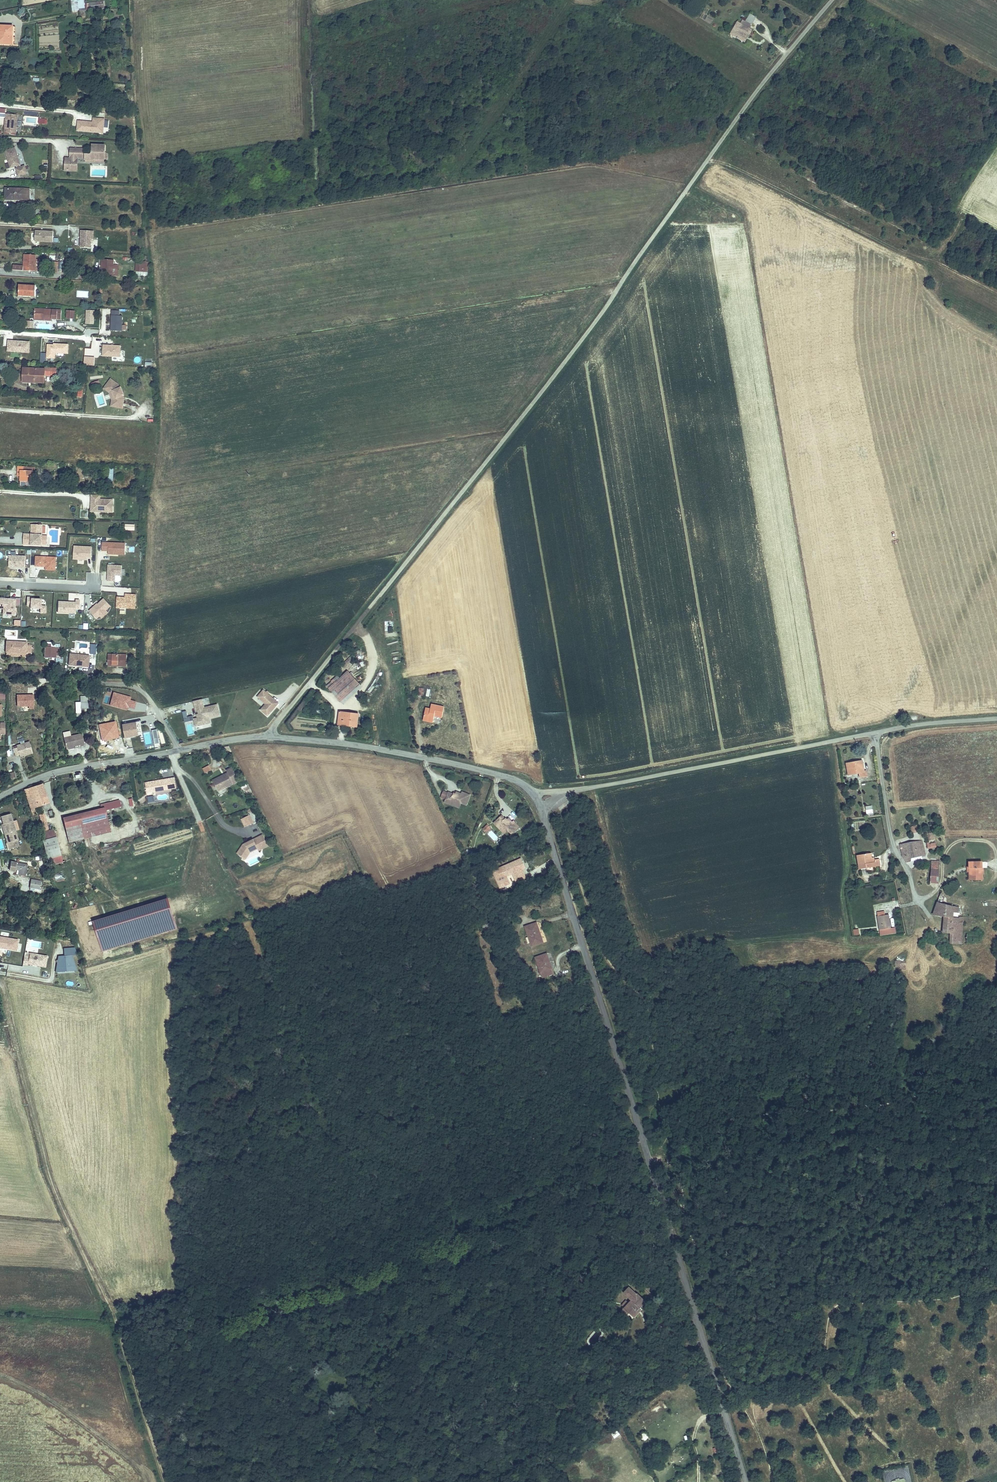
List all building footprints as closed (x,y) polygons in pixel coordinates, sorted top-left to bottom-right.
[(71,9),(84,9),(84,0),(71,0),(71,9)] [(732,34),(741,40),(749,27),(751,22),(746,19),(744,24),(739,21),(732,34)] [(13,26),(0,26),(0,44),(12,44),(13,26)] [(749,27),(741,40),(744,41),(752,28),(749,27)] [(16,134),(18,115),(6,114),(6,118),(7,118),(7,125),(5,125),(4,133),(16,134)] [(105,120),(105,119),(94,118),(93,122),(78,121),(77,131),(103,133),(104,128),(105,120)] [(78,171),(79,158),(86,158),(86,162),(94,162),(94,158),(105,158),(105,145),(92,145),(92,153),(91,154),(86,154),(86,150),(72,149),(72,157),(66,157),(66,171),(78,171)] [(21,167),(15,148),(5,151),(11,168),(16,166),(17,169),(16,169),(19,176),(27,173),(25,166),(21,167)] [(29,200),(29,189),(6,189),(6,196),(11,197),(11,200),(29,200)] [(53,242),(53,232),(35,231),(35,241),(53,242)] [(93,240),(94,231),(81,231),(80,240),(82,241),(81,248),(91,248),(91,240),(93,240)] [(40,272),(41,259),(36,259),(36,255),(24,254),(24,261),(26,261),(26,266),(13,266),(13,270),(40,272)] [(112,276),(113,260),(102,259),(102,266),(103,266),(102,272),(101,271),(101,276),(112,276)] [(35,295),(36,285),(19,285),(19,295),(35,295)] [(61,319),(61,310),(35,309),(34,318),(43,319),(43,320),(52,321),(52,319),(61,319)] [(74,319),(75,311),(67,311),(67,318),(74,319)] [(94,324),(94,311),(87,311),(86,323),(94,324)] [(122,332),(122,316),(119,316),(119,311),(112,311),(111,331),(122,332)] [(29,353),(30,342),(9,341),(8,351),(29,353)] [(68,354),(68,345),(54,344),(54,345),(48,345),(47,358),(55,358),(55,353),(55,351),(61,352),(61,353),(68,354)] [(120,357),(121,346),(103,345),(103,356),(120,357)] [(94,365),(95,357),(84,357),(84,365),(94,365)] [(45,376),(56,376),(56,368),(45,367),(45,376)] [(44,382),(45,369),(23,368),(23,382),(29,382),(29,381),(44,382)] [(124,396),(121,388),(119,389),(117,385),(118,384),(111,379),(105,386),(112,391),(113,391),(116,399),(115,399),(114,407),(123,409),(124,400),(122,397),(124,396)] [(112,391),(105,386),(103,389),(109,393),(112,400),(111,407),(114,407),(115,399),(116,399),(113,391),(112,391)] [(32,482),(33,471),(26,470),(26,467),(18,466),(17,470),(21,471),(20,476),(20,481),(32,482)] [(112,512),(113,500),(100,499),(100,496),(91,495),(91,499),(94,500),(93,509),(100,509),(100,508),(103,508),(102,512),(112,512)] [(93,509),(94,500),(91,499),(91,511),(102,512),(103,508),(100,508),(100,509),(93,509)] [(41,545),(42,525),(34,524),(33,535),(31,534),(31,537),(23,536),(23,545),(41,545)] [(126,555),(127,543),(103,542),(103,551),(109,551),(109,554),(117,554),(117,553),(119,553),(119,554),(126,555)] [(92,558),(92,547),(75,546),(74,559),(88,560),(88,557),(92,558)] [(25,567),(26,556),(9,556),(9,567),(25,567)] [(55,570),(56,557),(36,556),(36,566),(46,567),(48,567),(48,570),(55,570)] [(122,575),(123,566),(109,565),(108,581),(116,581),(116,575),(122,575)] [(118,597),(117,608),(136,609),(137,595),(129,595),(129,598),(118,597)] [(41,606),(41,599),(31,599),(31,597),(27,597),(27,606),(30,606),(30,608),(40,609),(40,613),(45,613),(46,606),(41,606)] [(20,609),(20,598),(10,598),(10,599),(15,600),(15,608),(16,609),(20,609)] [(15,600),(10,599),(10,602),(6,601),(6,600),(5,600),(5,599),(0,599),(0,609),(3,609),(3,614),(15,615),(16,609),(15,608),(15,600)] [(100,616),(107,611),(112,606),(105,599),(94,609),(94,608),(90,611),(97,619),(100,616)] [(80,609),(80,600),(76,600),(76,602),(59,602),(58,612),(75,613),(76,609),(80,609)] [(33,653),(33,646),(26,645),(26,643),(7,642),(6,652),(33,653)] [(353,654),(341,666),(344,668),(356,657),(353,654)] [(88,668),(89,657),(69,655),(68,666),(75,667),(75,666),(82,667),(88,668)] [(127,666),(127,655),(108,655),(108,666),(113,666),(113,664),(118,664),(118,666),(127,666)] [(327,686),(335,695),(354,678),(348,671),(336,681),(334,679),(327,686)] [(359,684),(354,678),(335,695),(341,701),(359,684)] [(130,697),(129,690),(114,693),(114,696),(120,695),(120,699),(130,697)] [(278,704),(263,690),(258,697),(266,704),(261,710),(267,716),(278,704)] [(88,708),(88,696),(80,696),(80,702),(75,702),(75,713),(81,713),(81,708),(88,708)] [(204,708),(202,699),(194,701),(196,710),(200,709),(202,714),(197,715),(198,718),(199,726),(210,723),(209,718),(220,716),(217,705),(204,708)] [(426,709),(423,720),(433,722),(434,716),(441,718),(444,707),(434,705),(432,710),(426,709)] [(182,711),(188,736),(195,734),(192,721),(194,721),(192,715),(187,717),(186,710),(182,711)] [(349,726),(357,727),(358,714),(340,712),(338,725),(343,725),(343,723),(349,724),(349,726)] [(139,735),(136,723),(124,725),(126,738),(139,735)] [(84,745),(82,734),(64,738),(66,748),(80,745),(80,746),(84,745)] [(33,753),(29,742),(17,746),(17,747),(14,749),(16,756),(19,755),(20,757),(33,753)] [(862,761),(846,764),(848,775),(859,773),(860,778),(867,776),(866,772),(864,772),(862,761)] [(21,764),(16,766),(19,772),(24,770),(21,764)] [(219,791),(238,781),(232,768),(227,771),(228,773),(213,781),(219,791)] [(147,793),(171,789),(169,779),(145,783),(147,793)] [(487,793),(490,783),(482,781),(479,790),(487,793)] [(48,803),(42,784),(25,789),(31,809),(48,803)] [(443,802),(448,804),(449,801),(456,804),(457,801),(460,803),(465,804),(469,795),(460,792),(459,795),(452,792),(452,794),(447,792),(443,802)] [(109,811),(109,810),(121,807),(119,800),(101,805),(102,808),(104,808),(105,811),(107,810),(107,812),(109,811)] [(69,816),(72,826),(107,817),(105,811),(104,808),(102,808),(69,816)] [(18,840),(10,814),(1,816),(4,826),(2,826),(7,843),(8,843),(11,842),(13,848),(19,846),(17,840),(18,840)] [(48,831),(43,814),(39,815),(43,832),(41,833),(43,840),(55,837),(53,830),(48,831)] [(504,830),(507,827),(509,830),(512,833),(519,827),(514,820),(511,823),(506,818),(505,819),(502,816),(493,824),(497,827),(499,824),(504,830)] [(75,836),(109,827),(107,817),(72,826),(75,836)] [(250,825),(246,817),(242,819),(246,827),(250,825)] [(487,833),(492,828),(486,823),(481,829),(487,833)] [(507,827),(504,830),(499,824),(497,827),(504,834),(509,830),(507,827)] [(268,846),(262,835),(259,837),(263,844),(257,847),(258,849),(259,851),(268,846)] [(62,862),(55,837),(43,840),(49,865),(62,862)] [(257,847),(263,844),(259,837),(253,840),(254,841),(252,841),(243,845),(238,853),(246,859),(250,853),(258,849),(257,847)] [(925,854),(922,841),(900,845),(903,857),(906,862),(910,861),(910,858),(925,854)] [(871,853),(857,855),(859,869),(880,866),(879,859),(875,860),(875,862),(872,863),(871,858),(871,853)] [(526,878),(523,872),(522,873),(521,870),(526,868),(522,859),(493,872),(500,888),(510,884),(507,877),(513,874),(514,877),(517,876),(519,881),(526,878)] [(939,869),(940,862),(932,861),(931,869),(939,869)] [(25,876),(27,865),(11,862),(9,870),(15,871),(15,870),(16,868),(21,869),(20,875),(25,876)] [(981,862),(969,862),(969,867),(969,872),(970,880),(982,879),(981,862)] [(938,883),(939,869),(931,869),(930,883),(938,883)] [(952,907),(938,903),(934,915),(944,917),(951,918),(951,913),(958,913),(958,908),(952,907)] [(884,911),(877,912),(880,930),(890,928),(888,915),(885,915),(884,911)] [(951,918),(944,917),(943,932),(950,933),(950,943),(962,944),(963,922),(968,922),(968,918),(962,918),(962,919),(951,918)] [(536,922),(525,925),(531,945),(542,942),(536,922)] [(981,942),(981,934),(967,933),(967,942),(981,942)] [(18,940),(0,937),(0,948),(16,951),(18,940)] [(77,971),(72,955),(77,955),(75,948),(64,948),(64,956),(59,956),(56,972),(63,972),(64,968),(68,967),(69,971),(77,971)] [(546,952),(535,956),(543,980),(554,976),(546,952)] [(46,967),(47,956),(30,953),(29,958),(24,957),(23,964),(28,965),(28,964),(46,967)] [(631,1314),(633,1316),(640,1309),(640,1308),(646,1302),(639,1295),(638,1296),(630,1288),(624,1293),(633,1301),(630,1304),(625,1309),(631,1314)] [(633,1316),(635,1318),(643,1311),(640,1308),(640,1309),(633,1316)] [(627,1317),(631,1314),(625,1309),(622,1312),(627,1317)]
